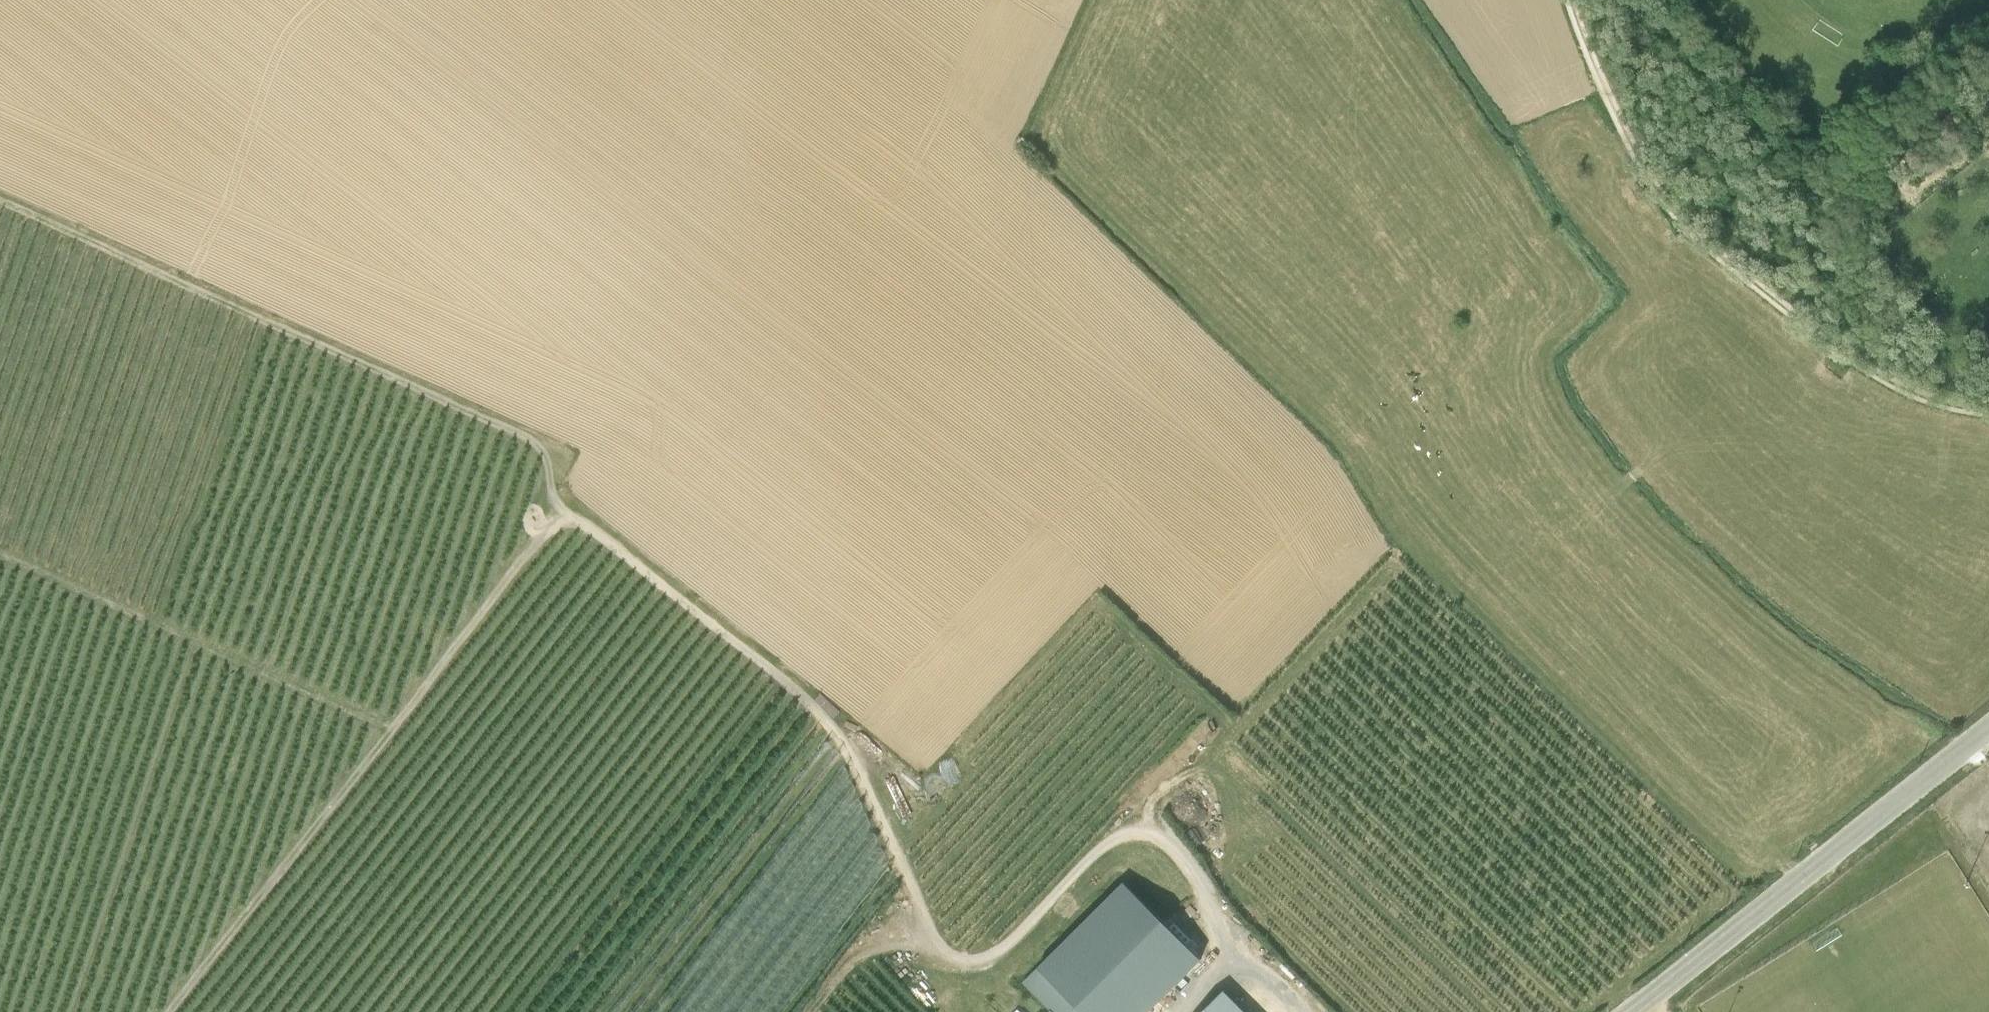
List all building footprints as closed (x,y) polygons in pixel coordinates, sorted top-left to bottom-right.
[(1048,1011),(1148,1011),(1199,960),(1122,883),(1024,982),(1050,1010),(1048,1011)] [(1201,1011),(1244,1011),(1223,990),(1201,1011)]
